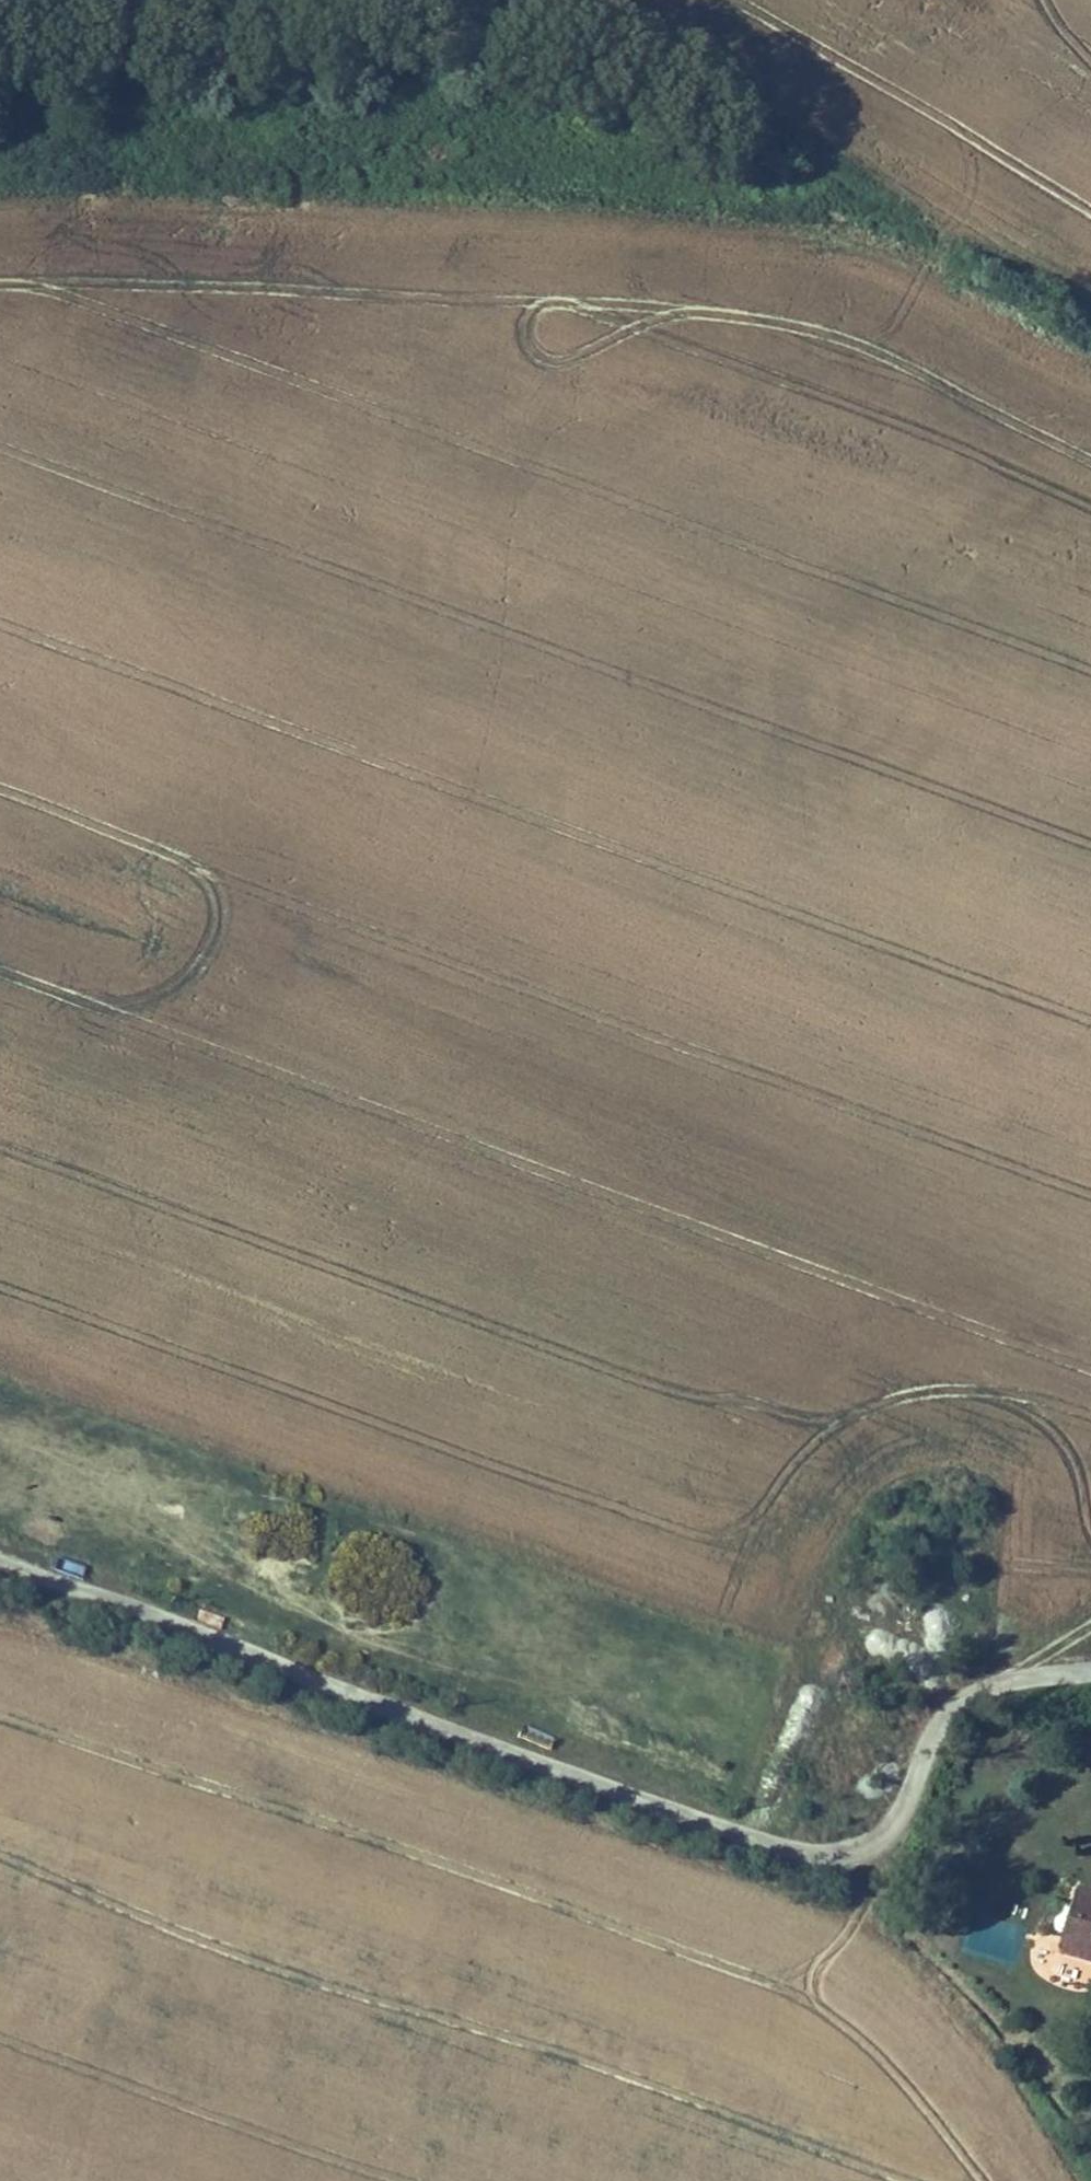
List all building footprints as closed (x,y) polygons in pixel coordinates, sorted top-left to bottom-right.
[(1067,1886),(1047,1951),(1090,1965),(1090,1893),(1067,1886)] [(973,1913),(962,1949),(1013,1965),(1025,1929),(973,1913)]
